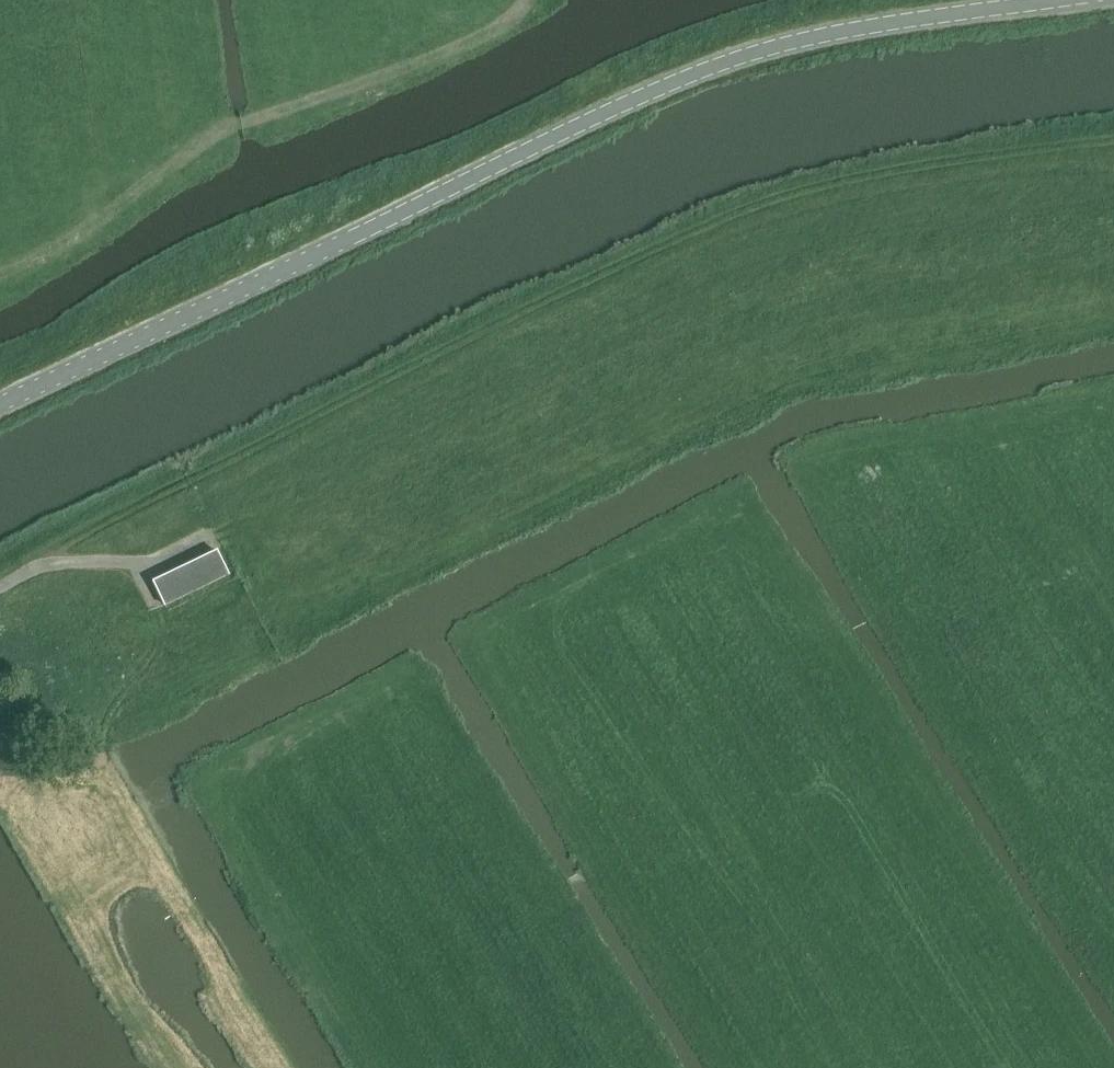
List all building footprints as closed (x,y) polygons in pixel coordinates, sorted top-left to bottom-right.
[(221,553),(156,584),(168,608),(233,577),(221,553)]
